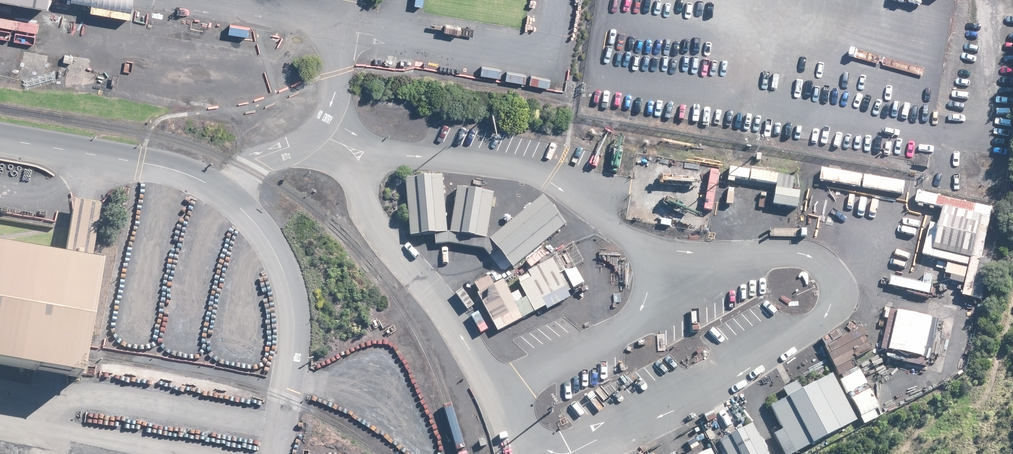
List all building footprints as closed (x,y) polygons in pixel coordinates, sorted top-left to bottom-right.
[(407,174),(408,226),(446,225),(445,173),(407,174)] [(460,186),(450,231),(482,238),(493,193),(460,186)] [(545,188),(491,231),(513,258),(566,216),(545,188)] [(943,199),(934,241),(972,250),(981,207),(943,199)] [(92,377),(96,359),(110,268),(0,249),(0,361),(92,377)] [(475,279),(496,322),(524,309),(503,266),(475,279)] [(894,307),(888,343),(921,348),(927,312),(894,307)] [(770,427),(782,451),(856,413),(830,364),(770,395),(783,420),(770,427)] [(727,453),(768,453),(750,415),(716,431),(727,453)]
